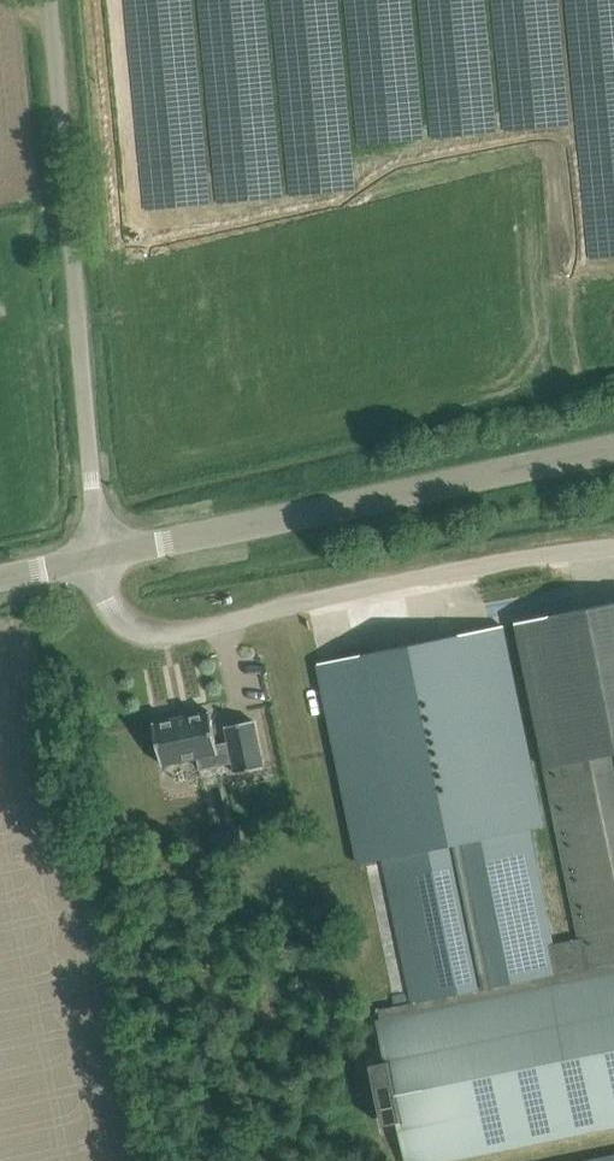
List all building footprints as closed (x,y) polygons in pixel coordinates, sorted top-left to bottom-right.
[(546,767),(613,753),(613,603),(517,623),(546,767)] [(364,655),(319,664),(358,862),(384,857),(532,828),(544,826),(505,625),(438,640),(364,655)] [(255,720),(227,725),(230,741),(218,743),(211,711),(155,722),(163,764),(198,757),(201,769),(235,762),(237,772),(265,767),(255,720)] [(383,1018),(378,1019),(406,1160),(449,1160),(613,1128),(613,753),(546,767),(581,937),(555,943),(532,828),(384,857),(413,1001),(381,1007),(383,1018)]
